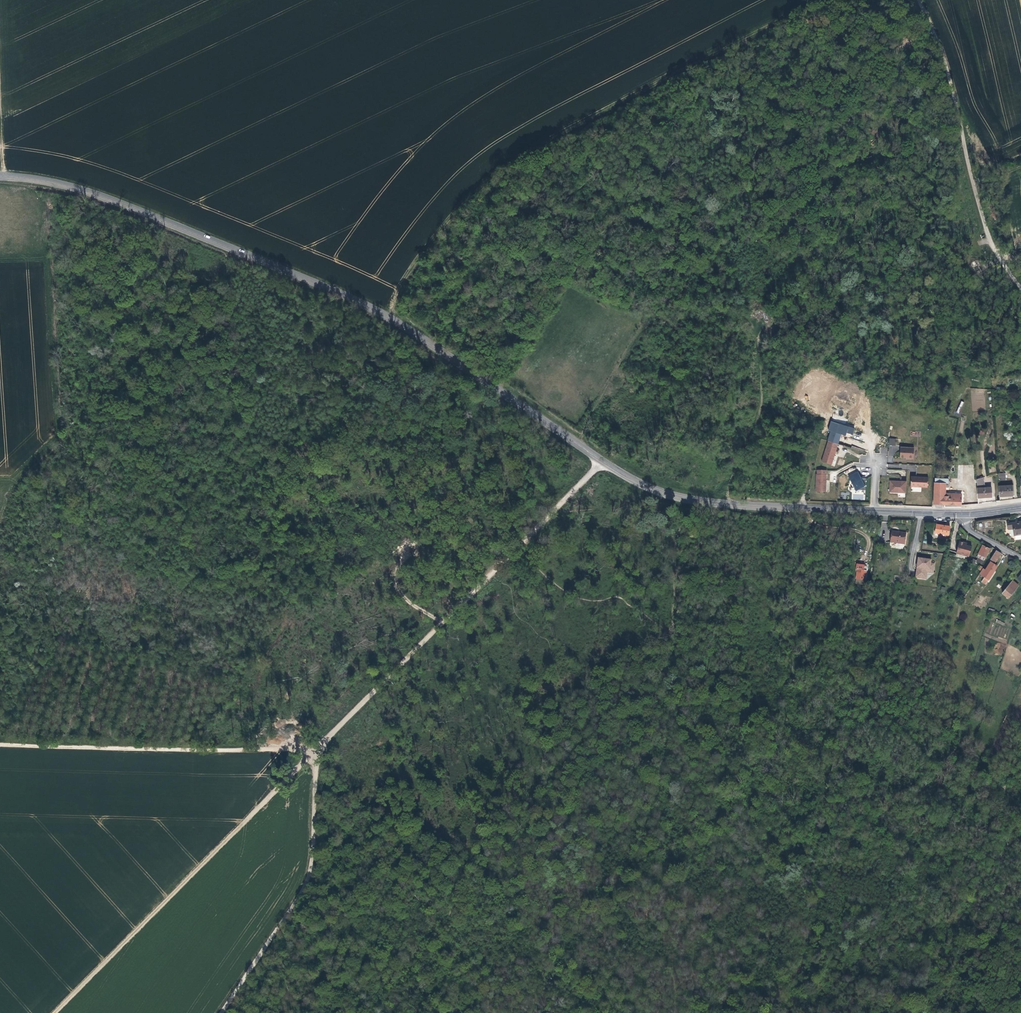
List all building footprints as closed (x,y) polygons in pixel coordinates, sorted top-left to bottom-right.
[(828,441),(837,444),(840,435),(840,434),(845,435),(846,432),(852,434),(854,428),(838,423),(837,427),(830,425),(828,430),(831,431),(828,441)] [(836,448),(837,444),(828,441),(822,462),(831,465),(836,448)] [(914,447),(901,446),(900,456),(908,457),(910,458),(913,458),(914,457),(914,447)] [(826,470),(818,470),(818,474),(817,474),(816,492),(826,492),(827,474),(826,474),(826,470)] [(861,479),(857,471),(848,476),(856,490),(858,490),(865,490),(865,479),(861,479)] [(928,476),(911,476),(911,486),(928,486),(928,476)] [(906,492),(906,481),(890,480),(889,492),(906,492)] [(945,493),(945,482),(934,482),(934,503),(960,504),(961,493),(945,493)] [(1011,496),(1011,485),(998,485),(998,496),(1011,496)] [(991,496),(991,487),(977,487),(977,497),(991,496)] [(1007,525),(1008,530),(1013,529),(1014,536),(1015,536),(1016,541),(1020,541),(1020,523),(1007,525)] [(947,536),(949,527),(936,524),(934,533),(947,536)] [(889,534),(888,543),(902,545),(903,536),(889,534)] [(966,543),(958,542),(956,554),(969,556),(971,549),(968,545),(966,545),(966,543)] [(984,561),(990,548),(983,545),(977,557),(984,561)] [(994,561),(1000,553),(994,550),(989,558),(994,561)] [(922,558),(916,557),(915,565),(917,565),(917,569),(914,568),(913,578),(921,579),(923,570),(931,571),(932,564),(928,564),(929,561),(922,560),(922,558)] [(995,565),(990,561),(985,570),(982,568),(978,574),(983,577),(988,580),(993,570),(992,570),(995,565)] [(931,574),(931,571),(923,570),(921,579),(924,580),(925,573),(931,574)] [(1014,590),(1019,585),(1012,579),(1008,585),(1014,590)] [(1008,597),(1014,590),(1008,585),(1002,591),(1008,597)] [(998,614),(1004,609),(991,603),(986,610),(997,614),(998,614)]
